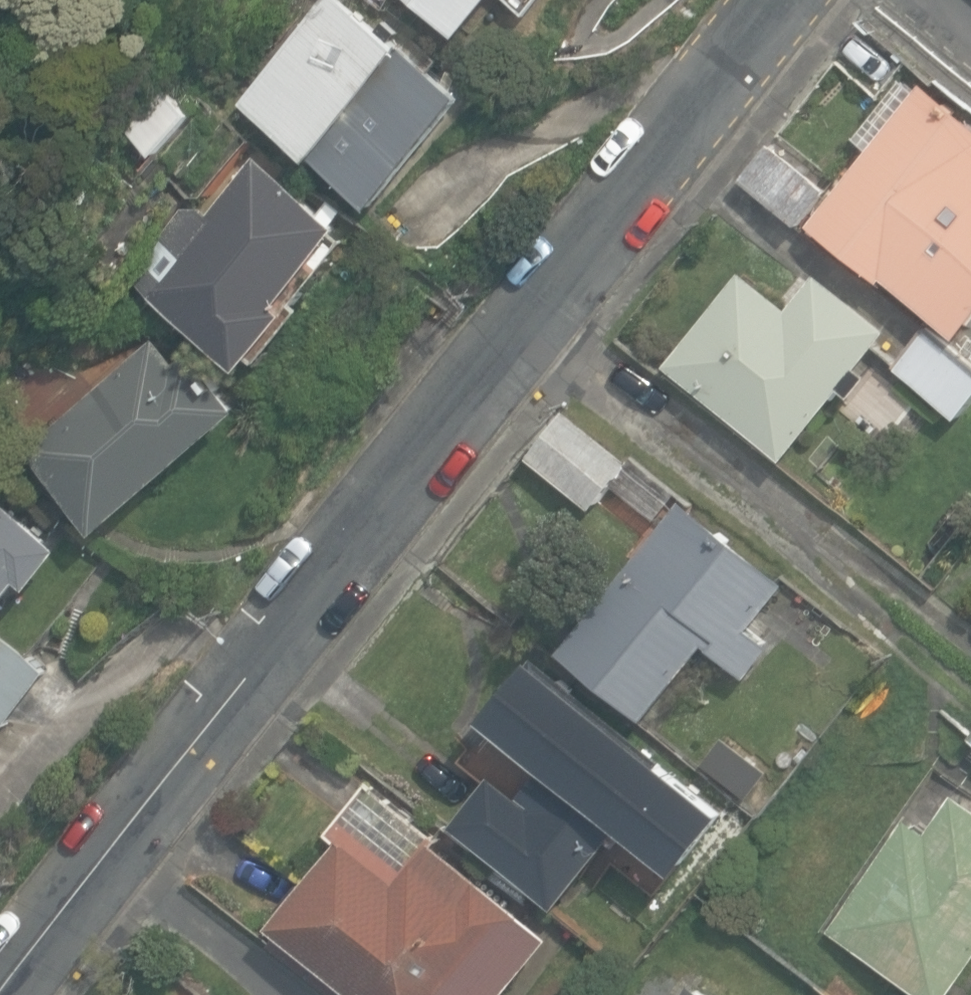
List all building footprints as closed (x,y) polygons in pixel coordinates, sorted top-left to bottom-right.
[(382,204),(468,95),(347,0),(328,0),(250,100),(382,204)] [(465,32),(490,0),(423,0),(465,32)] [(970,329),(970,123),(923,85),(811,224),(884,283),(889,277),(964,338),(970,329)] [(161,155),(195,113),(163,88),(130,130),(161,155)] [(747,177),(803,222),(829,189),(773,144),(747,177)] [(136,274),(252,365),(293,312),(284,304),(345,226),(258,158),(214,213),(195,199),(136,274)] [(674,364),(789,456),(845,385),(856,394),(870,376),(860,367),(889,330),(820,275),(793,310),(746,273),(674,364)] [(963,416),(970,406),(970,359),(930,327),(900,366),(963,416)] [(34,448),(106,531),(243,410),(192,352),(180,362),(159,338),(34,448)] [(616,483),(660,517),(678,493),(569,409),(533,455),(599,506),(616,483)] [(26,576),(36,584),(65,547),(0,496),(0,609),(26,576)] [(567,650),(651,717),(710,643),(751,675),(774,646),(752,629),(789,582),(685,500),(567,650)] [(50,672),(0,633),(0,737),(50,672)] [(462,823),(563,903),(672,765),(538,658),(483,728),(535,768),(545,755),(564,771),(538,803),(501,774),(462,823)] [(556,936),(437,843),(441,838),(371,782),(332,832),(343,841),(277,925),(303,946),(292,961),(335,994),(510,994),(556,936)] [(953,790),(929,824),(909,810),(825,930),(919,994),(946,994),(970,960),(970,802),(953,790)] [(693,983),(686,994),(713,994),(693,983)]
